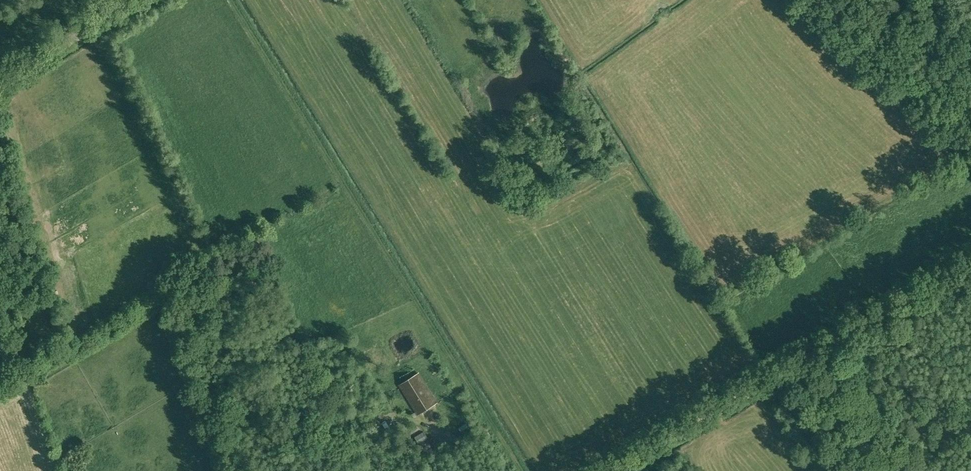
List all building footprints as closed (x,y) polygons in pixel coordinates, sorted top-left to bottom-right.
[(438,403),(419,373),(398,386),(417,416),(438,403)] [(387,433),(396,428),(390,417),(381,422),(387,433)] [(423,431),(415,437),(419,444),(428,439),(423,431)]
